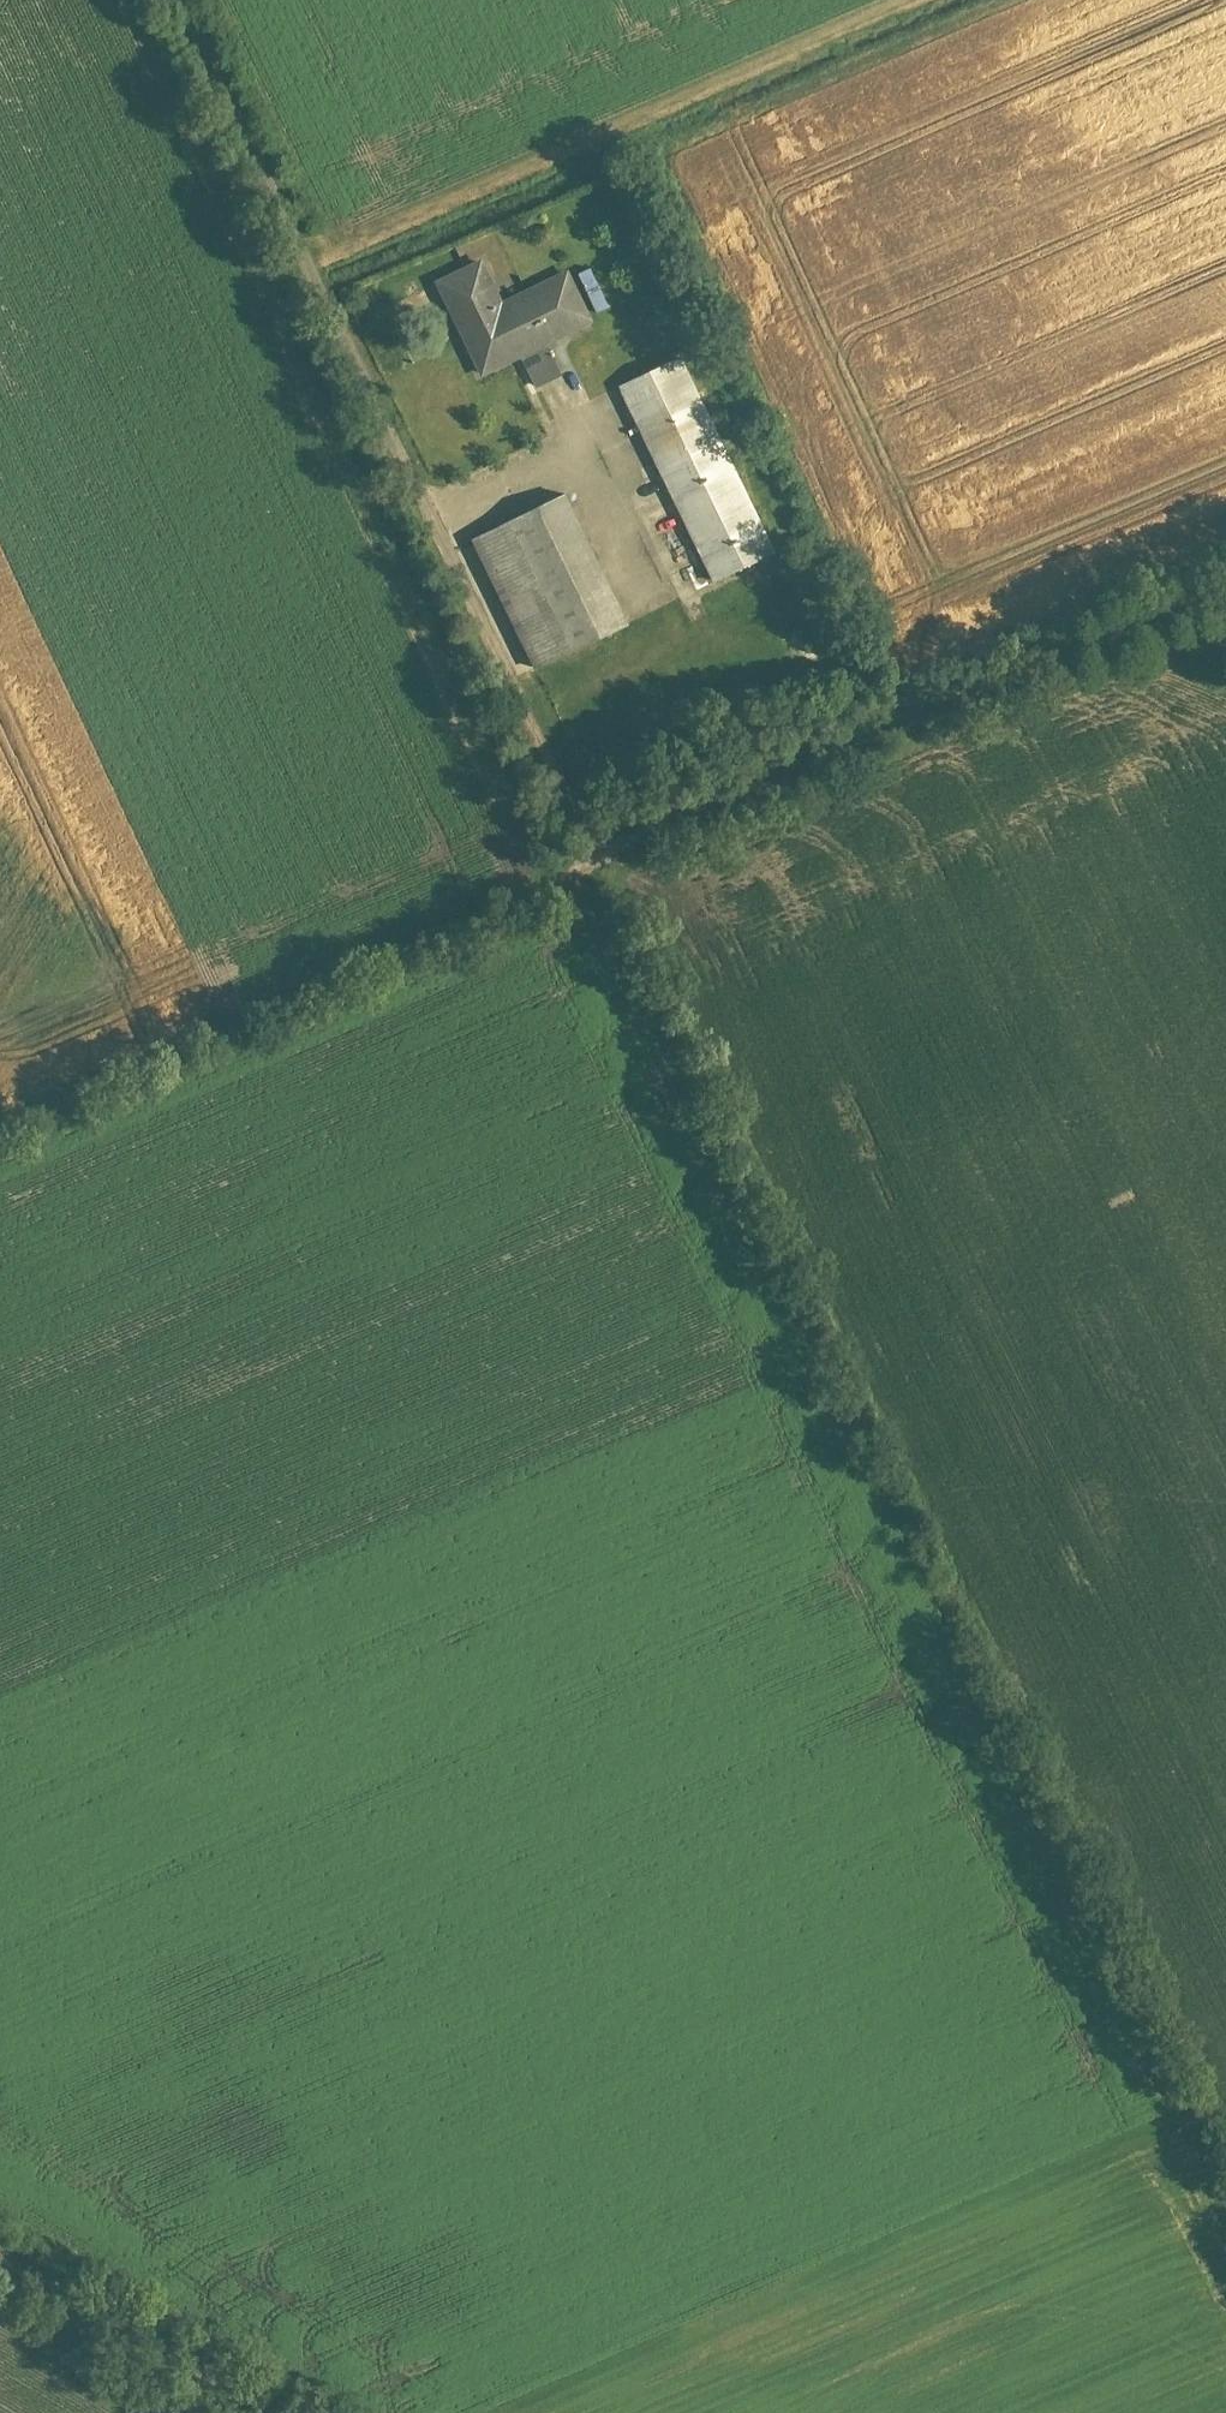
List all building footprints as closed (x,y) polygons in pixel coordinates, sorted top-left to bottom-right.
[(491,301),(470,260),(424,283),(433,301),(409,313),(429,352),(452,341),(470,377),(508,358),(523,388),(551,374),(537,346),(584,323),(556,268),(491,301)] [(764,555),(666,356),(605,386),(703,585),(764,555)] [(623,623),(558,490),(458,539),(522,672),(623,623)]
